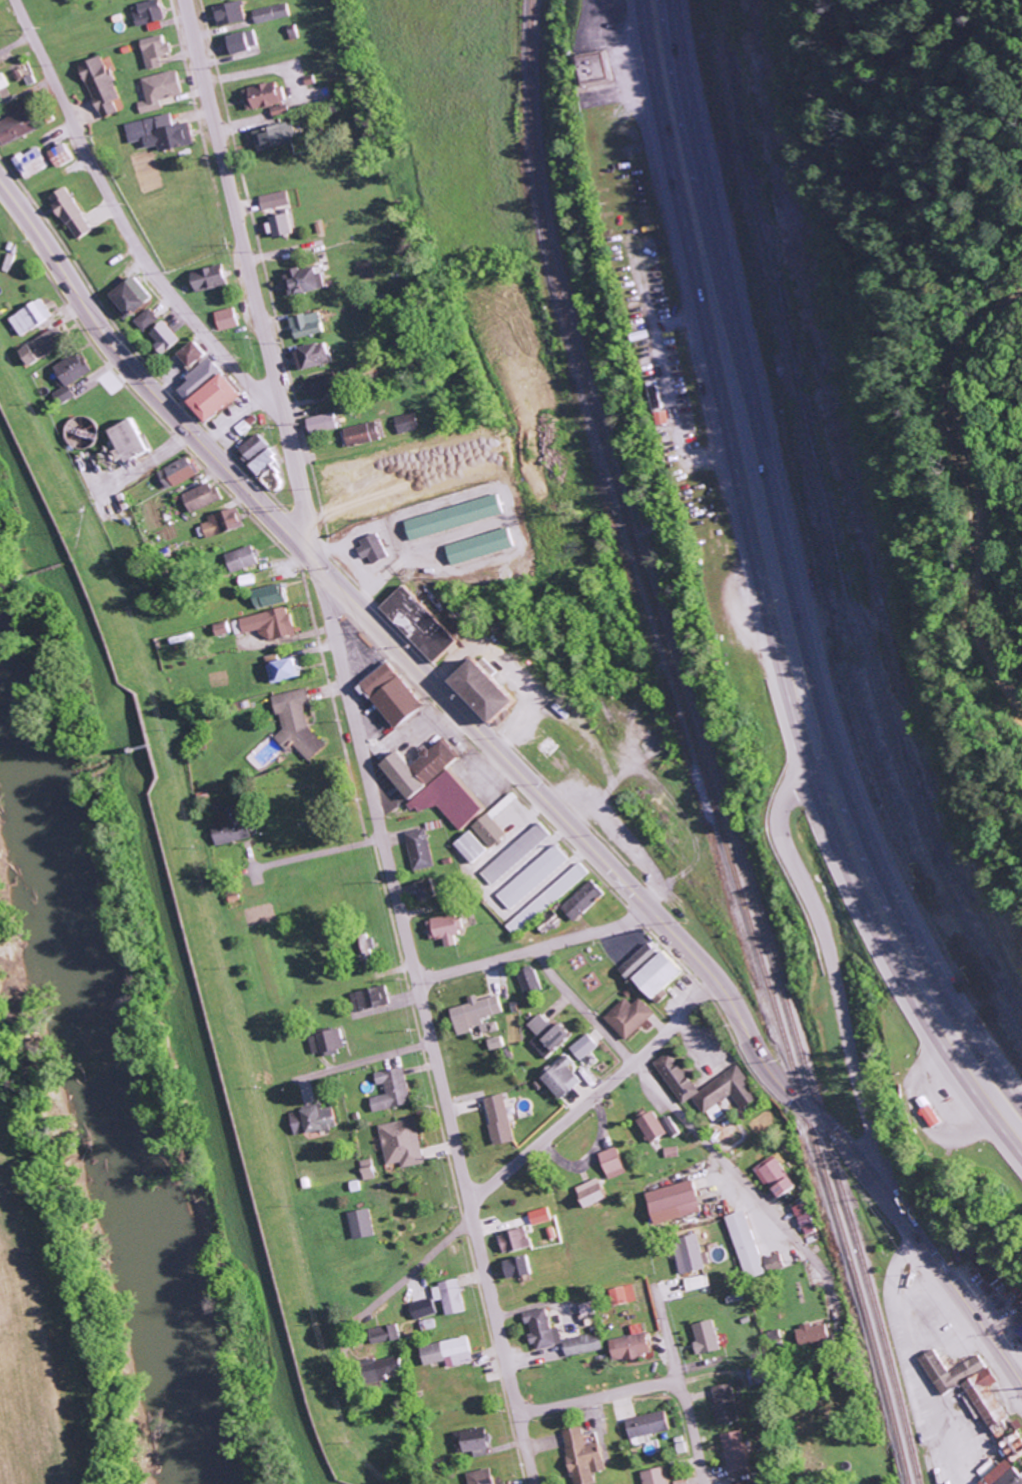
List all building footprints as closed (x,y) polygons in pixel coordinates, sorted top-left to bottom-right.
[(170,19),(164,0),(157,0),(135,6),(141,27),(170,19)] [(249,22),(245,1),(217,7),(221,27),(249,22)] [(290,3),(255,10),(257,23),(293,16),(290,3)] [(232,56),(258,50),(254,31),(228,37),(232,56)] [(150,70),(166,67),(164,57),(174,55),(171,36),(145,40),(150,70)] [(584,88),(615,81),(607,49),(576,56),(584,88)] [(85,65),(106,120),(122,114),(118,101),(125,98),(109,56),(85,65)] [(150,101),(142,102),(144,113),(166,109),(164,98),(187,94),(183,71),(146,77),(150,101)] [(276,117),(292,113),(284,81),(247,90),(252,111),(273,106),(276,117)] [(0,124),(0,141),(3,148),(50,131),(38,97),(13,106),(18,118),(0,124)] [(129,124),(133,144),(150,140),(152,149),(164,146),(165,153),(200,145),(195,123),(180,126),(177,114),(129,124)] [(285,149),(279,125),(257,130),(262,154),(285,149)] [(81,162),(75,143),(58,149),(64,168),(81,162)] [(32,180),(57,165),(45,145),(20,160),(32,180)] [(54,198),(84,241),(99,230),(69,187),(54,198)] [(258,196),(261,210),(287,204),(284,190),(258,196)] [(269,237),(289,233),(285,212),(264,216),(269,237)] [(311,264),(282,271),(288,295),(323,287),(320,272),(313,273),(311,264)] [(222,287),(221,266),(190,268),(191,289),(222,287)] [(150,298),(133,274),(107,293),(125,316),(150,298)] [(53,319),(44,299),(10,314),(19,335),(53,319)] [(142,332),(158,320),(149,307),(133,320),(142,332)] [(218,330),(236,327),(233,308),(214,311),(218,330)] [(293,338),(321,331),(316,310),(288,317),(293,338)] [(152,345),(162,354),(179,336),(161,319),(148,333),(157,341),(152,345)] [(18,348),(26,365),(66,344),(58,327),(18,348)] [(175,352),(187,367),(203,354),(191,339),(175,352)] [(328,363),(324,341),(293,346),(296,368),(328,363)] [(76,396),(69,385),(90,372),(78,352),(53,366),(65,386),(55,392),(62,404),(76,396)] [(174,386),(183,398),(218,369),(209,358),(174,386)] [(205,424),(238,393),(218,370),(184,401),(205,424)] [(328,372),(300,381),(306,399),(334,390),(328,372)] [(306,432),(334,430),(332,413),(305,416),(306,432)] [(395,433),(415,430),(412,413),(392,416),(395,433)] [(107,428),(116,448),(112,450),(117,462),(144,451),(130,418),(107,428)] [(342,444),(376,442),(375,423),(341,426),(342,444)] [(245,461),(267,447),(258,433),(236,447),(245,461)] [(275,458),(266,448),(247,464),(255,474),(275,458)] [(166,489),(198,474),(189,456),(157,471),(166,489)] [(220,500),(211,481),(181,495),(190,513),(220,500)] [(402,517),(406,538),(500,517),(495,496),(402,517)] [(207,516),(209,521),(200,524),(205,538),(243,526),(236,506),(207,516)] [(443,543),(448,563),(510,550),(506,529),(443,543)] [(367,556),(370,564),(387,556),(377,533),(353,544),(360,559),(367,556)] [(230,572),(257,564),(251,545),(224,553),(230,572)] [(251,588),(253,607),(285,603),(282,584),(251,588)] [(454,641),(401,584),(377,607),(431,663),(454,641)] [(239,618),(243,633),(260,629),(263,642),(294,634),(287,606),(239,618)] [(273,680),(295,677),(292,658),(271,660),(273,680)] [(389,728),(420,707),(387,661),(357,682),(389,728)] [(271,696),(275,711),(280,717),(283,728),(274,738),(285,749),(295,747),(308,760),(324,744),(308,727),(303,707),(308,702),(305,689),(271,696)] [(377,764),(407,800),(458,757),(442,737),(427,750),(426,748),(406,765),(394,750),(377,764)] [(434,803),(460,831),(485,807),(449,767),(408,804),(419,816),(434,803)] [(471,826),(489,847),(504,834),(487,813),(471,826)] [(213,824),(215,844),(249,839),(246,819),(213,824)] [(491,885),(548,835),(536,822),(480,873),(491,885)] [(433,866),(424,828),(404,832),(413,871),(433,866)] [(486,850),(468,830),(453,844),(471,864),(486,850)] [(566,859),(553,844),(496,895),(510,910),(566,859)] [(505,926),(515,937),(587,873),(577,862),(505,926)] [(560,908),(573,922),(602,893),(589,880),(560,908)] [(428,939),(442,937),(444,947),(455,945),(453,933),(463,931),(460,919),(455,920),(454,914),(424,919),(428,939)] [(666,993),(661,988),(679,972),(659,951),(656,954),(646,942),(618,968),(653,1005),(666,993)] [(515,974),(523,995),(540,988),(532,968),(515,974)] [(389,1005),(387,986),(356,989),(358,1009),(389,1005)] [(456,1034),(483,1026),(481,1018),(501,1013),(496,995),(472,1002),(449,1009),(456,1034)] [(630,1005),(623,998),(602,1017),(624,1041),(653,1014),(638,998),(630,1005)] [(526,1025),(536,1036),(529,1042),(544,1059),(570,1036),(557,1022),(551,1027),(539,1013),(526,1025)] [(312,1055),(344,1050),(341,1029),(309,1033),(312,1055)] [(569,1048),(579,1061),(597,1047),(586,1034),(569,1048)] [(489,1050),(503,1047),(500,1036),(486,1039),(489,1050)] [(695,1091),(669,1050),(652,1062),(679,1105),(692,1096),(709,1122),(722,1114),(716,1104),(730,1095),(739,1110),(757,1098),(735,1065),(695,1091)] [(572,1062),(564,1054),(538,1077),(558,1100),(579,1081),(566,1067),(572,1062)] [(374,1073),(377,1085),(384,1084),(386,1094),(370,1098),(373,1112),(411,1104),(403,1067),(374,1073)] [(481,1099),(494,1146),(513,1140),(500,1093),(481,1099)] [(294,1136),(336,1128),(331,1107),(321,1109),(320,1105),(290,1111),(294,1136)] [(646,1143),(664,1134),(651,1110),(634,1119),(646,1143)] [(669,1138),(677,1134),(667,1115),(658,1120),(669,1138)] [(385,1165),(401,1162),(402,1168),(423,1165),(416,1119),(379,1124),(385,1165)] [(597,1152),(605,1179),(623,1174),(615,1147),(597,1152)] [(793,1186),(773,1154),(751,1168),(762,1185),(765,1183),(775,1198),(793,1186)] [(364,1181),(377,1178),(372,1158),(359,1161),(364,1181)] [(603,1200),(596,1179),(573,1187),(580,1207),(603,1200)] [(643,1192),(651,1225),(698,1214),(690,1180),(643,1192)] [(813,1232),(807,1203),(793,1205),(799,1234),(813,1232)] [(530,1225),(549,1221),(547,1207),(527,1212),(530,1225)] [(373,1236),(370,1209),(349,1212),(352,1239),(373,1236)] [(723,1216),(744,1280),(763,1274),(742,1210),(723,1216)] [(528,1247),(525,1228),(497,1233),(501,1253),(528,1247)] [(679,1274),(703,1268),(695,1239),(671,1245),(679,1274)] [(761,1259),(765,1272),(781,1267),(777,1253),(761,1259)] [(527,1276),(525,1257),(501,1259),(503,1278),(527,1276)] [(682,1279),(685,1291),(710,1286),(707,1274),(682,1279)] [(441,1299),(445,1315),(465,1311),(457,1279),(431,1286),(435,1301),(441,1299)] [(635,1300),(631,1284),(607,1290),(611,1306),(635,1300)] [(413,1319),(435,1314),(432,1299),(410,1304),(413,1319)] [(523,1312),(528,1334),(529,1334),(532,1350),(561,1344),(557,1327),(550,1329),(545,1307),(523,1312)] [(694,1354),(716,1351),(711,1320),(690,1323),(694,1354)] [(1021,1340),(1021,1321),(1012,1328),(1020,1341),(1021,1340)] [(400,1340),(398,1324),(369,1328),(372,1345),(400,1340)] [(823,1324),(793,1327),(796,1348),(825,1344),(823,1324)] [(602,1349),(598,1332),(561,1340),(565,1357),(602,1349)] [(648,1334),(608,1338),(610,1360),(650,1356),(648,1334)] [(419,1346),(424,1366),(446,1361),(447,1368),(473,1362),(468,1336),(419,1346)] [(938,1396),(961,1384),(991,1440),(1011,1429),(988,1386),(992,1383),(977,1355),(945,1372),(932,1348),(916,1357),(938,1396)] [(364,1386),(388,1380),(387,1375),(402,1371),(398,1356),(375,1361),(375,1358),(359,1362),(364,1386)] [(709,1387),(717,1426),(738,1421),(730,1383),(709,1387)] [(668,1430),(663,1410),(624,1420),(629,1439),(668,1430)] [(573,1483),(591,1483),(594,1483),(592,1473),(604,1471),(598,1443),(585,1445),(581,1427),(561,1431),(573,1483)] [(487,1455),(484,1428),(460,1430),(462,1453),(473,1452),(474,1457),(487,1455)] [(742,1430),(719,1435),(727,1474),(750,1468),(742,1430)] [(1018,1476),(1003,1459),(975,1483),(1021,1483),(1021,1472),(1018,1476)] [(663,1467),(640,1472),(642,1483),(667,1483),(663,1467)] [(469,1483),(492,1483),(489,1468),(466,1473),(469,1483)]
